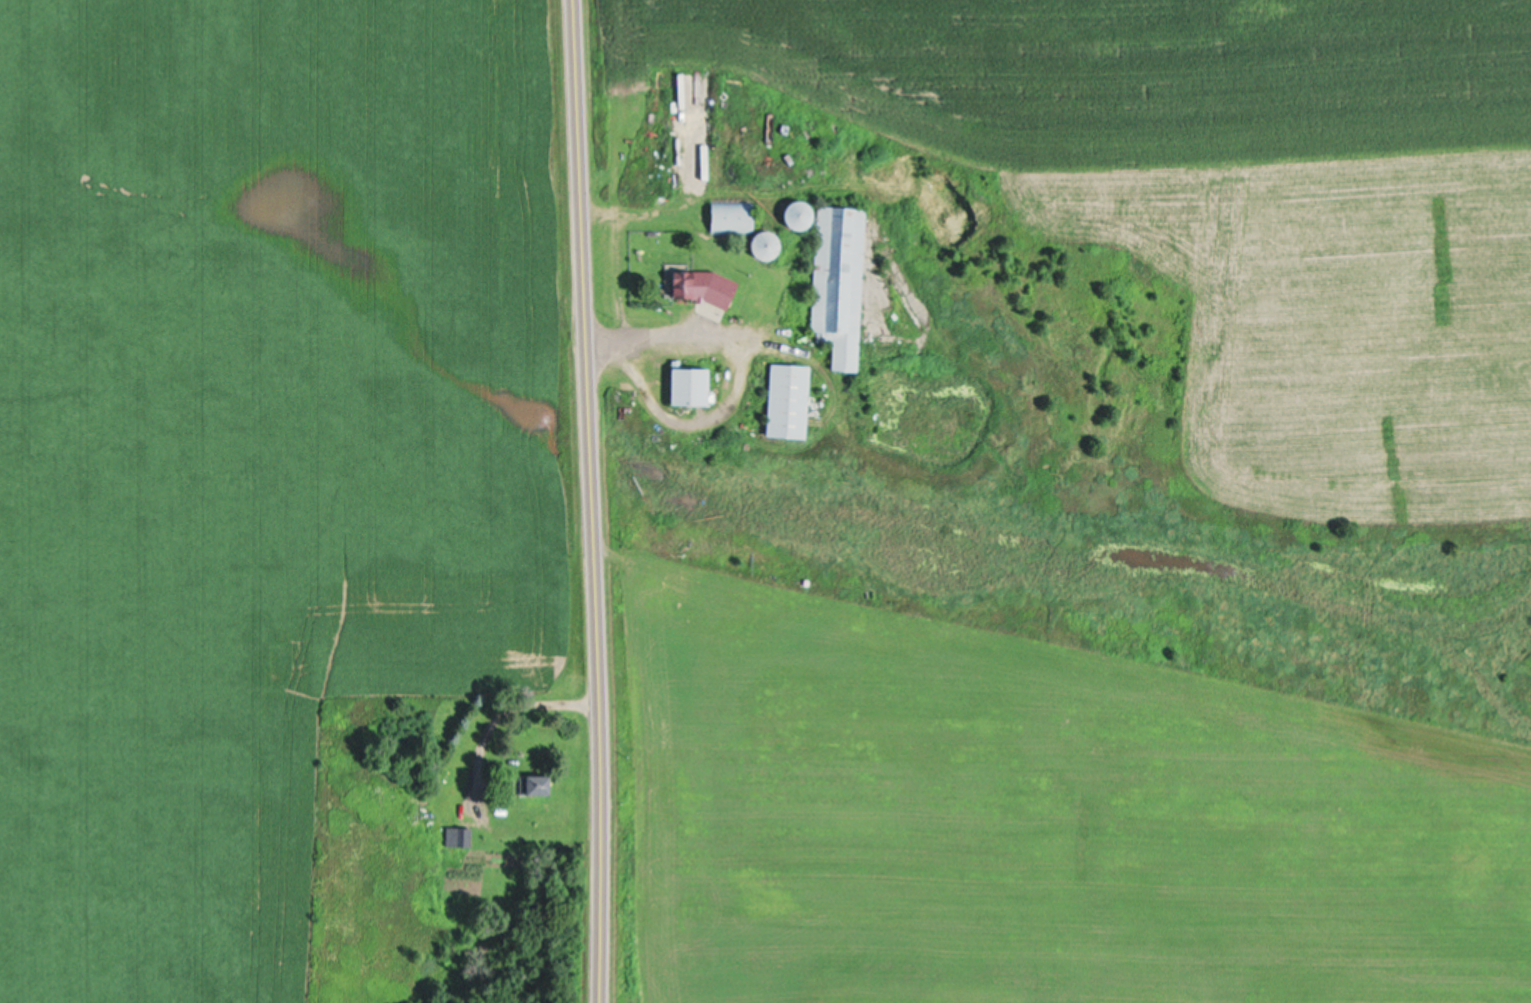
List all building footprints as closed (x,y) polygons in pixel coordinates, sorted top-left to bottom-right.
[(710,201),(750,202),(749,232),(709,232),(710,201)] [(865,209),(854,369),(810,366),(820,206),(865,209)] [(669,271),(734,282),(729,309),(664,298),(669,271)] [(767,364),(807,367),(801,441),(761,437),(767,364)] [(664,367),(708,368),(707,406),(663,404),(664,367)] [(518,776),(547,776),(547,797),(518,797),(518,776)] [(443,829),(472,830),(471,849),(442,847),(443,829)]
